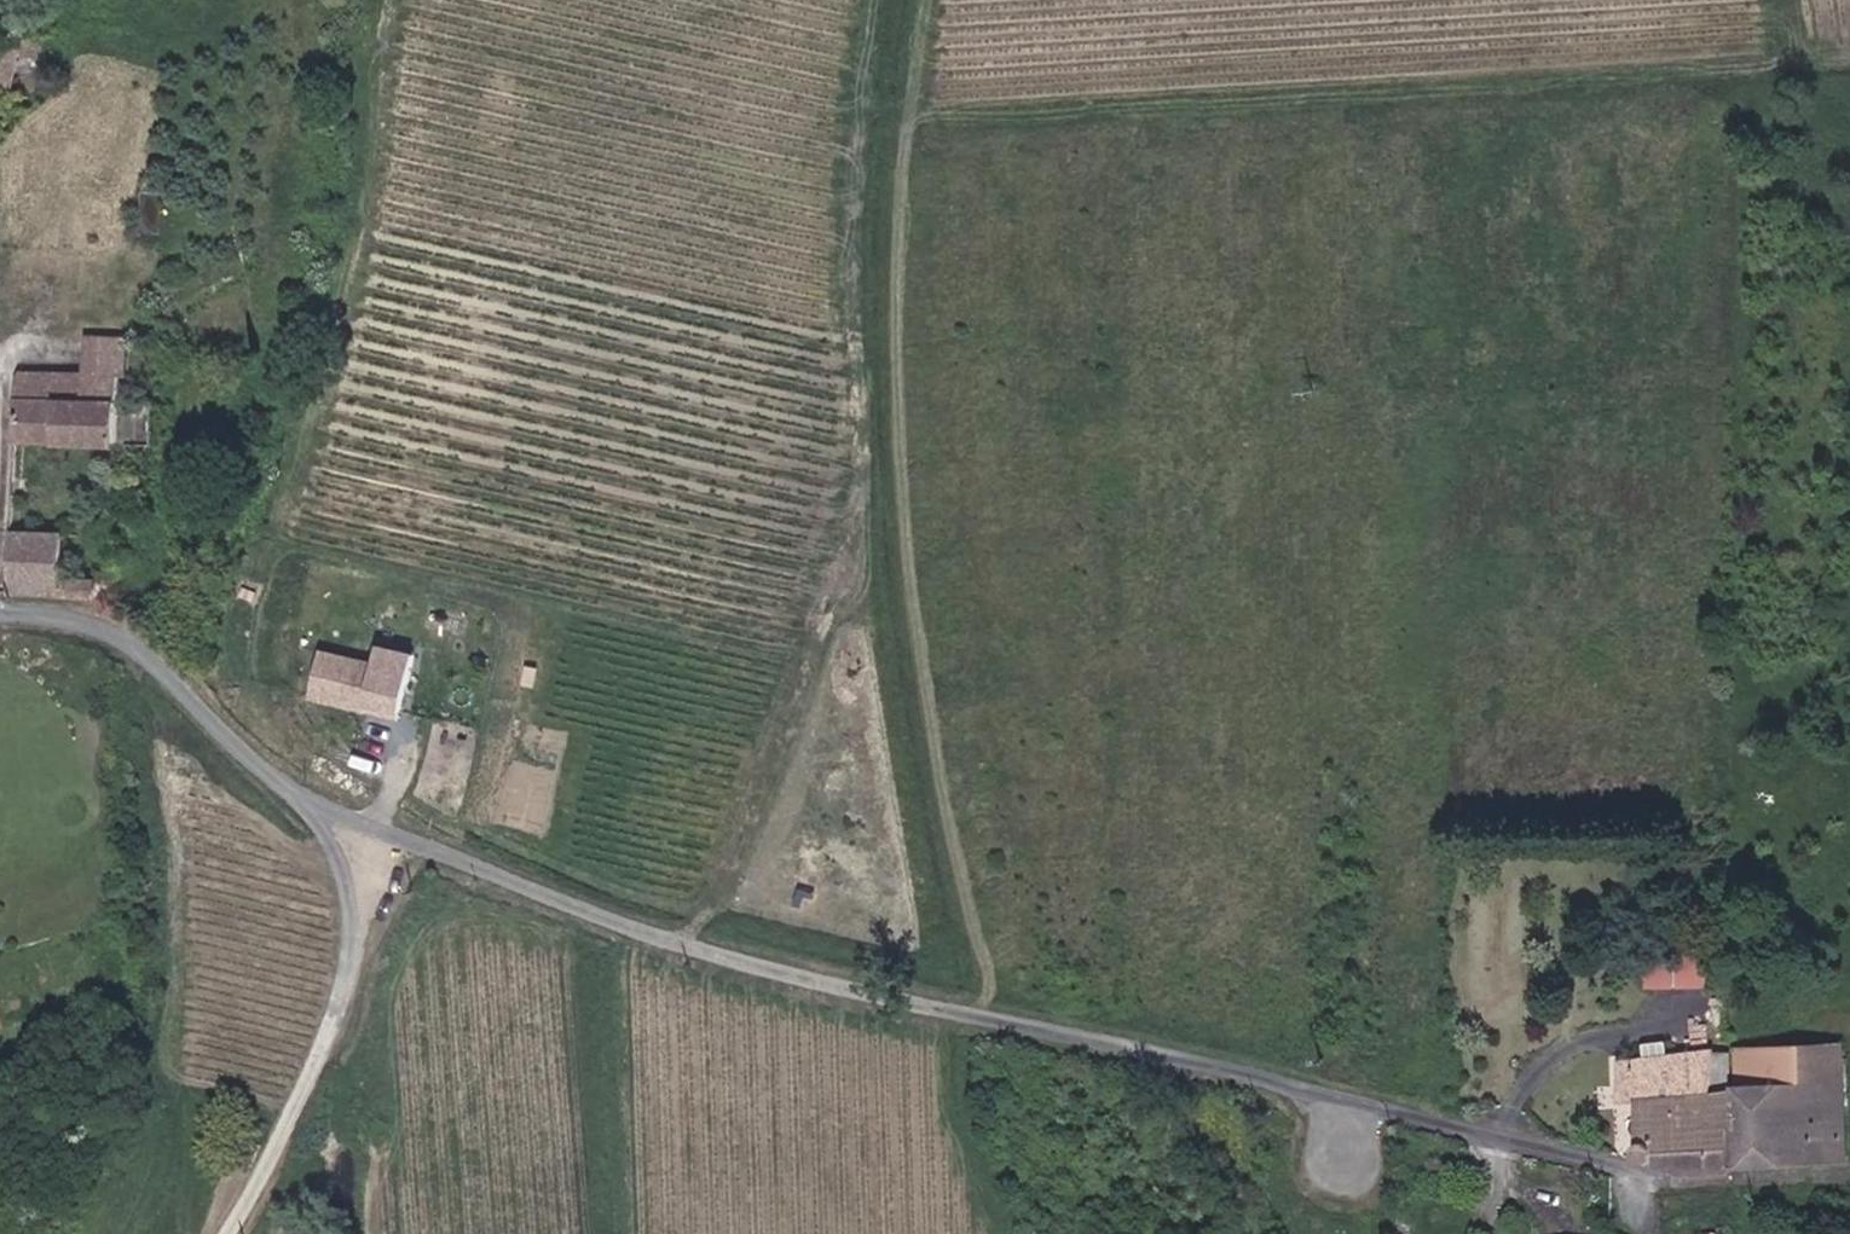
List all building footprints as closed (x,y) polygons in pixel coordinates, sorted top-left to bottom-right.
[(14,360),(14,393),(116,393),(116,360),(14,360)] [(116,393),(14,393),(14,430),(116,430),(116,393)] [(69,542),(69,521),(20,522),(21,580),(92,579),(92,562),(80,562),(80,542),(69,542)] [(377,656),(321,645),(310,696),(406,715),(420,648),(380,640),(377,656)] [(1647,985),(1712,985),(1712,945),(1647,945),(1647,985)] [(1849,1085),(1849,1050),(1793,1052),(1794,1087),(1849,1085)] [(1645,1054),(1646,1100),(1660,1100),(1660,1087),(1660,1053),(1645,1054)] [(1646,1100),(1645,1054),(1628,1054),(1629,1100),(1646,1100)] [(1747,1088),(1749,1168),(1849,1166),(1849,1085),(1794,1087),(1747,1088)] [(1749,1168),(1747,1088),(1660,1087),(1660,1100),(1661,1162),(1684,1168),(1749,1168)]
